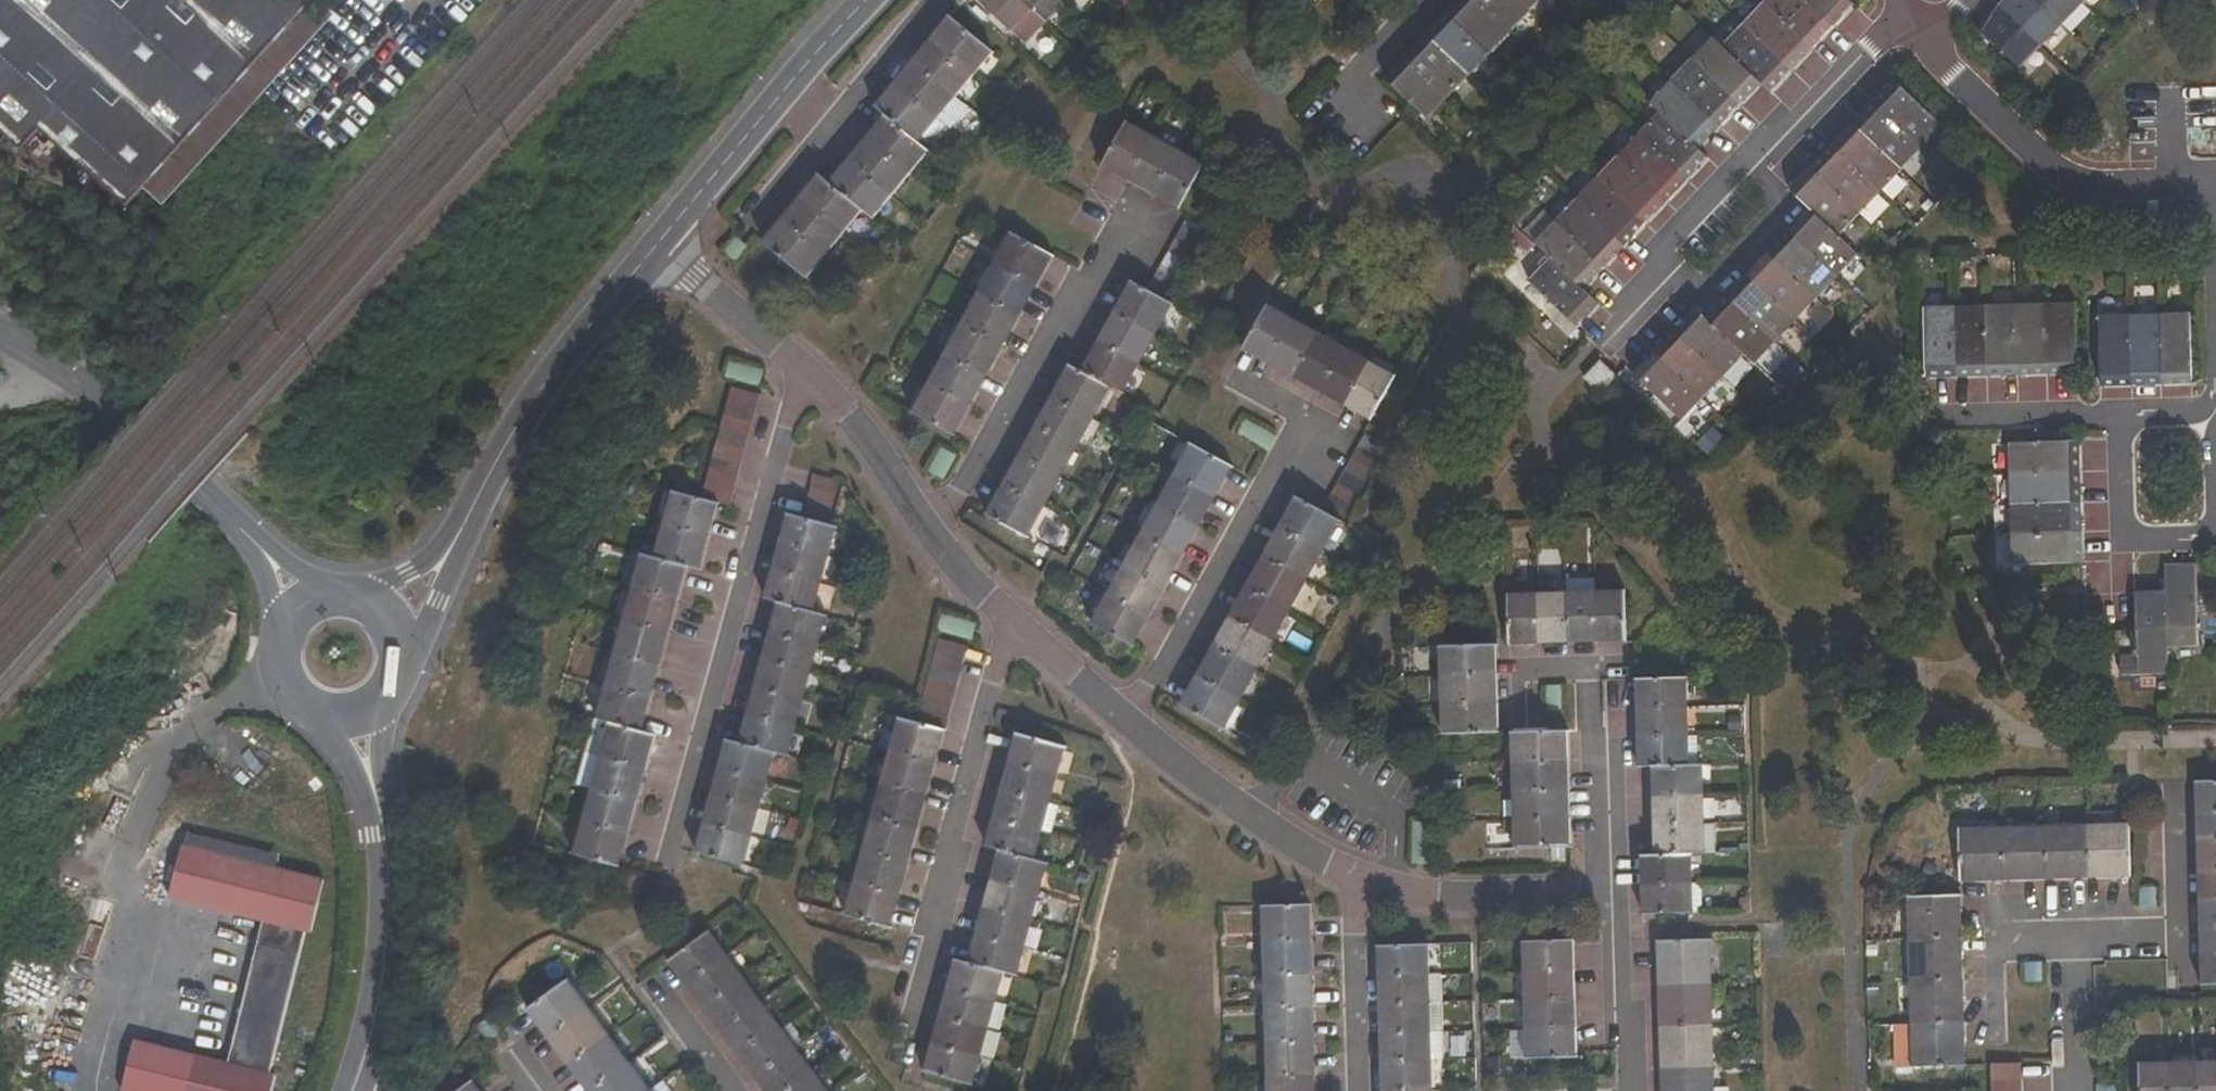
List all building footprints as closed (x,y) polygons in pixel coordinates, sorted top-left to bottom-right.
[(23,152),(42,130),(109,191),(290,0),(0,0),(0,131),(23,152)] [(109,191),(126,206),(313,0),(290,0),(109,191)] [(1028,44),(1049,21),(1027,0),(984,0),(983,2),(1028,44)] [(1069,0),(1027,0),(1049,21),(1069,0)] [(1477,0),(1462,25),(1492,53),(1512,32),(1481,3),(1477,0)] [(1481,3),(1512,32),(1533,10),(1522,0),(1483,0),(1481,3)] [(1533,10),(1542,0),(1522,0),(1533,10)] [(1820,36),(1816,32),(1828,20),(1806,0),(1769,0),(1765,4),(1808,45),(1810,46),(1820,36)] [(1829,22),(1840,11),(1838,10),(1847,0),(1806,0),(1828,20),(1829,22)] [(1838,10),(1840,11),(1829,22),(1835,28),(1854,7),(1856,4),(1851,0),(1847,0),(1838,10)] [(2005,11),(2041,46),(2062,24),(2037,0),(2011,0),(2005,11)] [(2062,24),(2084,1),(2083,0),(2037,0),(2062,24)] [(2084,1),(2062,24),(2071,32),(2093,9),(2084,1)] [(1789,69),(1798,60),(1796,57),(1808,45),(1765,4),(1744,25),(1787,66),(1789,69)] [(1984,33),(2020,68),(2041,46),(2005,11),(2000,7),(1984,33)] [(933,39),(935,41),(944,30),(946,32),(956,20),(951,17),(933,39)] [(935,41),(972,71),(990,49),(956,20),(946,32),(944,30),(935,41)] [(1828,20),(1816,32),(1820,36),(1810,46),(1814,50),(1835,28),(1829,22),(1828,20)] [(1457,21),(1440,47),(1471,76),(1492,53),(1462,25),(1457,21)] [(1773,93),(1782,83),(1776,78),(1787,66),(1744,25),(1724,46),(1757,77),(1763,83),(1773,93)] [(1757,77),(1724,46),(1714,37),(1693,59),(1734,98),(1738,102),(1747,92),(1745,89),(1757,77)] [(914,61),(918,65),(926,56),(925,54),(935,41),(933,39),(914,61)] [(972,71),(935,41),(925,54),(926,56),(918,65),(953,94),(972,71)] [(1436,43),(1419,69),(1449,98),(1471,76),(1440,47),(1436,43)] [(1796,57),(1798,60),(1789,69),(1793,72),(1814,50),(1810,46),(1808,45),(1796,57)] [(2026,73),(2047,51),(2041,46),(2020,68),(2026,73)] [(1715,124),(1725,113),(1723,110),(1734,98),(1693,59),(1671,82),(1712,121),(1715,124)] [(893,86),(896,88),(906,76),(908,78),(918,65),(914,61),(893,86)] [(953,94),(918,65),(908,78),(906,76),(896,88),(933,119),(953,94)] [(1429,119),(1449,98),(1419,69),(1415,66),(1399,90),(1429,119)] [(1789,69),(1787,66),(1776,78),(1782,83),(1793,72),(1789,69)] [(1757,77),(1745,89),(1747,92),(1738,102),(1742,106),(1763,83),(1757,77)] [(1697,146),(1706,137),(1702,133),(1712,121),(1671,82),(1652,102),(1662,112),(1697,146)] [(881,111),(887,104),(885,102),(896,88),(893,86),(876,107),(881,111)] [(933,119),(896,88),(885,102),(887,104),(881,111),(886,115),(891,119),(916,140),(933,119)] [(1897,104),(1900,105),(1910,94),(1904,88),(1883,110),(1888,114),(1897,104)] [(1945,127),(1910,94),(1900,105),(1897,104),(1888,114),(1892,118),(1924,149),(1945,127)] [(1723,110),(1725,113),(1715,124),(1720,128),(1742,106),(1738,102),(1734,98),(1723,110)] [(1861,132),(1866,137),(1876,125),(1880,129),(1892,118),(1888,114),(1883,110),(1861,132)] [(1697,146),(1662,112),(1641,134),(1680,172),(1684,175),(1693,165),(1691,163),(1703,151),(1701,149),(1697,146)] [(867,138),(870,140),(881,127),(883,129),(891,119),(886,115),(867,138)] [(1903,171),(1924,149),(1892,118),(1880,129),(1876,125),(1866,137),(1870,140),(1903,171)] [(916,140),(891,119),(883,129),(881,127),(870,140),(907,170),(925,148),(916,140)] [(1702,133),(1706,137),(1697,146),(1701,149),(1720,128),(1715,124),(1712,121),(1702,133)] [(1131,177),(1151,140),(1126,127),(1108,159),(1121,166),(1119,170),(1131,177)] [(1857,147),(1860,150),(1870,140),(1866,137),(1861,132),(1842,153),(1846,157),(1857,147)] [(1663,198),(1673,187),(1669,183),(1680,172),(1641,134),(1620,156),(1663,198)] [(870,140),(867,138),(846,162),(849,165),(851,166),(859,157),(857,156),(870,140)] [(907,170),(870,140),(857,156),(859,157),(851,166),(887,195),(907,170)] [(1158,187),(1177,154),(1151,140),(1131,177),(1146,185),(1148,182),(1158,187)] [(1870,140),(1860,150),(1857,147),(1846,157),(1848,159),(1883,192),(1903,171),(1870,140)] [(1703,151),(1691,163),(1693,165),(1684,175),(1689,180),(1710,158),(1703,151)] [(1834,167),(1837,170),(1848,159),(1846,157),(1842,153),(1821,175),(1824,179),(1834,167)] [(1177,154),(1158,187),(1156,191),(1172,199),(1174,196),(1185,202),(1203,169),(1177,154)] [(1645,220),(1653,212),(1651,210),(1663,198),(1620,156),(1600,177),(1640,214),(1645,220)] [(1121,166),(1108,159),(1103,167),(1129,181),(1131,177),(1119,170),(1121,166)] [(1848,159),(1837,170),(1834,167),(1824,179),(1827,182),(1862,214),(1883,192),(1848,159)] [(838,183),(836,181),(849,165),(846,162),(830,183),(835,187),(838,183)] [(887,195),(851,166),(849,165),(836,181),(838,183),(835,187),(860,208),(870,215),(887,195)] [(1680,172),(1669,183),(1673,187),(1663,198),(1668,202),(1689,180),(1684,175),(1680,172)] [(825,179),(820,175),(801,197),(804,199),(811,190),(813,192),(825,179)] [(1816,190),(1818,192),(1827,182),(1824,179),(1821,175),(1800,197),(1805,202),(1816,190)] [(1131,177),(1129,181),(1154,195),(1156,191),(1158,187),(1148,182),(1146,185),(1131,177)] [(1621,241),(1631,231),(1627,227),(1640,214),(1600,177),(1577,201),(1619,240),(1621,241)] [(860,208),(835,187),(830,183),(825,179),(813,192),(811,190),(804,199),(841,230),(860,208)] [(1827,182),(1818,192),(1816,190),(1805,202),(1819,215),(1825,221),(1841,236),(1862,214),(1827,182)] [(1172,199),(1156,191),(1154,195),(1180,210),(1185,202),(1174,196),(1172,199)] [(804,199),(801,197),(782,220),(785,222),(787,224),(801,208),(798,206),(804,199)] [(1651,210),(1653,212),(1645,220),(1649,223),(1668,202),(1663,198),(1651,210)] [(841,230),(804,199),(798,206),(801,208),(787,224),(822,252),(841,230)] [(1602,265),(1612,256),(1608,252),(1619,240),(1577,201),(1557,222),(1601,264),(1602,265)] [(1627,227),(1631,231),(1621,241),(1627,246),(1649,223),(1645,220),(1640,214),(1627,227)] [(1215,229),(1190,215),(1152,284),(1178,298),(1215,229)] [(1799,236),(1802,239),(1812,229),(1814,232),(1825,221),(1819,215),(1799,236)] [(782,220),(764,242),(769,246),(774,240),(772,238),(785,222),(782,220)] [(1840,277),(1860,255),(1841,236),(1825,221),(1814,232),(1812,229),(1802,239),(1806,244),(1840,277)] [(822,252),(787,224),(785,222),(772,238),(774,240),(769,246),(804,274),(822,252)] [(1585,286),(1595,275),(1592,272),(1601,264),(1557,222),(1538,242),(1554,257),(1585,286)] [(999,267),(1033,285),(1049,255),(1016,236),(999,267)] [(1794,251),(1797,254),(1806,244),(1802,239),(1799,236),(1778,258),(1783,262),(1794,251)] [(1621,241),(1619,240),(1608,252),(1612,256),(1602,265),(1606,268),(1627,246),(1621,241)] [(1820,298),(1840,277),(1806,244),(1797,254),(1794,251),(1783,262),(1786,265),(1820,298)] [(1038,288),(1055,258),(1049,255),(1033,285),(1038,288)] [(1586,311),(1584,310),(1597,297),(1587,288),(1585,286),(1554,257),(1532,281),(1575,323),(1586,311)] [(1772,273),(1776,277),(1786,265),(1783,262),(1778,258),(1757,280),(1762,285),(1772,273)] [(1592,272),(1595,275),(1585,286),(1587,288),(1606,268),(1602,265),(1601,264),(1592,272)] [(1799,320),(1820,298),(1786,265),(1776,277),(1772,273),(1762,285),(1764,288),(1799,320)] [(1033,285),(999,267),(983,297),(1016,315),(1033,285)] [(1748,295),(1754,300),(1764,288),(1762,285),(1757,280),(1736,302),(1739,305),(1748,295)] [(1120,315),(1137,285),(1132,282),(1115,312),(1120,315)] [(1016,315),(1022,318),(1038,288),(1033,285),(1016,315)] [(1120,315),(1153,333),(1170,302),(1149,291),(1137,285),(1120,315)] [(1778,342),(1799,320),(1764,288),(1754,300),(1748,295),(1739,305),(1744,310),(1778,342)] [(1016,315),(983,297),(966,327),(999,345),(1016,315)] [(1597,297),(1584,310),(1586,311),(1575,323),(1579,327),(1602,303),(1597,297)] [(1730,319),(1733,322),(1744,310),(1739,305),(1736,302),(1715,324),(1720,329),(1730,319)] [(2048,374),(2065,373),(2065,368),(2079,367),(2076,303),(2046,304),(2048,368),(2048,374)] [(2019,375),(2035,374),(2035,368),(2048,368),(2046,304),(2017,305),(2019,369),(2019,375)] [(2007,375),(2007,369),(2019,369),(2017,305),(1985,306),(1988,370),(1988,376),(2007,375)] [(1958,377),(1975,376),(1975,370),(1988,370),(1985,306),(1955,307),(1958,371),(1958,377)] [(1930,378),(1946,377),(1945,371),(1958,371),(1955,307),(1927,308),(1930,378)] [(1756,364),(1778,342),(1744,310),(1733,322),(1730,319),(1720,329),(1747,355),(1756,364)] [(1272,359),(1291,324),(1267,311),(1250,342),(1263,348),(1261,352),(1272,359)] [(1120,315),(1115,312),(1099,342),(1104,345),(1120,315)] [(2163,385),(2180,385),(2180,379),(2194,379),(2191,313),(2162,314),(2163,380),(2163,385)] [(2149,386),(2149,380),(2163,380),(2162,314),(2130,315),(2132,380),(2132,386),(2149,386)] [(999,345),(1005,349),(1022,318),(1016,315),(999,345)] [(1104,345),(1137,363),(1153,333),(1120,315),(1104,345)] [(2118,381),(2132,380),(2130,315),(2100,316),(2102,387),(2118,387),(2118,381)] [(1686,337),(1689,341),(1699,331),(1701,333),(1712,322),(1708,317),(1706,316),(1686,337)] [(1689,341),(1693,344),(1727,377),(1747,355),(1720,329),(1715,324),(1712,322),(1701,333),(1699,331),(1689,341)] [(1291,324),(1272,359),(1287,367),(1289,363),(1302,370),(1319,340),(1291,324)] [(999,345),(966,327),(950,357),(983,375),(999,345)] [(1678,352),(1682,355),(1693,344),(1689,341),(1686,337),(1663,361),(1666,364),(1678,352)] [(1319,340),(1302,370),(1315,378),(1313,381),(1326,388),(1345,354),(1319,340)] [(1099,342),(1082,373),(1087,375),(1104,345),(1099,342)] [(1263,348),(1250,342),(1246,349),(1270,363),(1272,359),(1261,352),(1263,348)] [(1705,400),(1727,377),(1693,344),(1682,355),(1678,352),(1666,364),(1671,368),(1705,400)] [(983,375),(989,378),(1005,349),(999,345),(983,375)] [(1137,363),(1104,345),(1087,375),(1108,387),(1120,393),(1137,363)] [(1345,354),(1326,388),(1338,395),(1339,393),(1352,400),(1370,368),(1345,354)] [(983,375),(950,357),(933,387),(966,406),(983,375)] [(1619,375),(1602,358),(1585,376),(1603,393),(1620,376),(1619,375)] [(1289,363),(1287,367),(1272,359),(1270,363),(1297,379),(1302,370),(1289,363)] [(1658,377),(1661,379),(1671,368),(1666,364),(1663,361),(1642,382),(1648,388),(1658,377)] [(1069,365),(1052,396),(1058,398),(1074,368),(1069,365)] [(1058,398),(1091,417),(1108,387),(1087,375),(1082,373),(1074,368),(1058,398)] [(1370,368),(1352,400),(1351,403),(1362,409),(1364,406),(1376,413),(1393,381),(1370,368)] [(1684,422),(1705,400),(1671,368),(1661,379),(1658,377),(1648,388),(1684,422)] [(1297,379),(1323,393),(1326,388),(1313,381),(1315,378),(1302,370),(1297,379)] [(966,406),(972,409),(989,378),(983,375),(966,406)] [(702,499),(714,503),(719,504),(730,507),(760,394),(732,387),(702,499)] [(966,406),(933,387),(917,415),(951,433),(966,406)] [(1323,393),(1348,407),(1351,403),(1352,400),(1339,393),(1338,395),(1326,388),(1323,393)] [(1041,429),(1058,398),(1052,396),(1036,426),(1041,429)] [(1041,429),(1075,448),(1091,417),(1058,398),(1041,429)] [(1348,407),(1371,421),(1376,413),(1364,406),(1362,409),(1351,403),(1348,407)] [(951,433),(956,436),(972,409),(966,406),(951,433)] [(1041,429),(1036,426),(1020,455),(1025,457),(1041,429)] [(1025,457),(1059,476),(1075,448),(1041,429),(1025,457)] [(1324,514),(1336,520),(1353,530),(1396,452),(1367,435),(1324,514)] [(2082,473),(2082,457),(2076,457),(2076,441),(2011,444),(2012,474),(2077,473),(2082,473)] [(1178,477),(1212,496),(1228,466),(1193,447),(1178,477)] [(1025,457),(1020,455),(1004,484),(1009,487),(1025,457)] [(1009,487),(1043,506),(1059,476),(1025,457),(1009,487)] [(1212,496),(1216,498),(1223,485),(1232,468),(1228,466),(1212,496)] [(2083,503),(2083,488),(2078,488),(2077,473),(2012,474),(2013,505),(2078,503),(2083,503)] [(803,519),(831,527),(843,483),(816,475),(814,479),(803,519)] [(1212,496),(1178,477),(1162,507),(1197,526),(1212,496)] [(989,513),(987,514),(993,517),(1009,487),(1004,484),(989,513)] [(1043,506),(1009,487),(993,517),(1027,536),(1043,506)] [(669,525),(706,534),(714,503),(702,499),(677,493),(669,525)] [(1197,526),(1200,527),(1216,498),(1212,496),(1197,526)] [(1301,501),(1296,498),(1280,527),(1285,530),(1288,531),(1294,519),(1291,518),(1301,501)] [(1288,531),(1320,549),(1336,520),(1324,514),(1301,501),(1291,518),(1294,519),(1288,531)] [(719,504),(714,503),(706,534),(711,536),(719,504)] [(2084,532),(2084,518),(2079,518),(2078,503),(2013,505),(2014,534),(2079,532),(2084,532)] [(1197,526),(1162,507),(1146,537),(1181,555),(1197,526)] [(787,534),(792,516),(788,514),(781,541),(790,544),(792,535),(787,534)] [(790,544),(828,555),(835,529),(831,527),(803,519),(792,516),(787,534),(792,535),(790,544)] [(706,534),(669,525),(659,559),(684,565),(689,566),(697,569),(706,534)] [(1181,555),(1184,557),(1200,527),(1197,526),(1181,555)] [(1285,530),(1280,527),(1264,555),(1269,557),(1272,559),(1279,546),(1276,545),(1285,530)] [(1320,549),(1288,531),(1285,530),(1276,545),(1279,546),(1272,559),(1304,577),(1320,549)] [(2085,562),(2084,549),(2081,548),(2079,532),(2014,534),(2015,565),(2082,562),(2083,562),(2085,562)] [(706,534),(697,569),(702,570),(711,536),(706,534)] [(1181,555),(1146,537),(1130,567),(1165,585),(1181,555)] [(773,570),(777,571),(780,558),(785,560),(790,544),(781,541),(773,570)] [(777,571),(820,584),(828,555),(790,544),(785,560),(780,558),(777,571)] [(638,589),(674,599),(684,565),(659,559),(647,555),(638,589)] [(1165,585),(1169,587),(1184,557),(1181,555),(1165,585)] [(1269,557),(1264,555),(1247,586),(1252,589),(1255,590),(1263,577),(1260,575),(1269,557)] [(1304,577),(1272,559),(1269,557),(1260,575),(1263,577),(1255,590),(1287,608),(1304,577)] [(2168,649),(2197,648),(2197,564),(2166,565),(2167,593),(2168,649)] [(674,599),(680,600),(689,566),(684,565),(674,599)] [(1165,585),(1130,567),(1114,597),(1149,616),(1165,585)] [(774,582),(777,571),(773,570),(765,598),(774,601),(779,583),(774,582)] [(820,584),(777,571),(774,582),(779,583),(774,601),(778,602),(786,604),(812,612),(820,584)] [(1149,616),(1153,617),(1169,587),(1165,585),(1149,616)] [(1252,589),(1247,586),(1231,616),(1236,619),(1239,620),(1246,606),(1244,605),(1252,589)] [(629,623),(665,633),(674,599),(638,589),(629,623)] [(1287,608),(1255,590),(1252,589),(1244,605),(1246,606),(1239,620),(1271,638),(1287,608)] [(2167,593),(2137,594),(2138,655),(2120,656),(2121,677),(2169,676),(2168,649),(2167,593)] [(1149,616),(1114,597),(1098,627),(1133,646),(1149,616)] [(1596,598),(1597,637),(1614,637),(1614,634),(1626,634),(1625,597),(1596,598)] [(1567,599),(1568,635),(1583,635),(1583,638),(1597,637),(1596,598),(1567,599)] [(665,633),(670,634),(680,600),(674,599),(665,633)] [(1537,600),(1538,639),(1554,639),(1554,636),(1568,635),(1567,599),(1537,600)] [(1538,639),(1537,600),(1509,600),(1510,637),(1523,637),(1523,640),(1538,639)] [(781,620),(786,604),(778,602),(770,631),(774,633),(778,619),(781,620)] [(778,633),(816,645),(824,615),(812,612),(786,604),(781,620),(778,619),(774,633),(778,633)] [(1149,616),(1133,646),(1137,648),(1153,617),(1149,616)] [(1236,619),(1231,616),(1215,646),(1219,648),(1222,650),(1229,636),(1227,635),(1236,619)] [(1271,638),(1239,620),(1236,619),(1227,635),(1229,636),(1222,650),(1254,668),(1271,638)] [(620,654),(657,664),(665,633),(629,623),(620,654)] [(778,633),(774,633),(770,631),(763,658),(767,659),(770,648),(774,649),(778,633)] [(657,664),(662,665),(670,634),(665,633),(657,664)] [(770,660),(809,671),(816,645),(778,633),(774,649),(770,648),(767,659),(770,660)] [(1597,643),(1626,642),(1626,634),(1614,634),(1614,637),(1597,637),(1597,643)] [(1554,639),(1538,639),(1538,645),(1568,644),(1568,635),(1554,636),(1554,639)] [(1583,638),(1583,635),(1568,635),(1568,644),(1597,643),(1597,637),(1583,638)] [(1523,637),(1510,637),(1510,646),(1538,645),(1538,639),(1523,640),(1523,637)] [(919,723),(942,730),(946,731),(969,646),(941,640),(919,723)] [(1219,648),(1215,646),(1199,675),(1203,678),(1206,679),(1213,666),(1211,664),(1219,648)] [(1447,676),(1491,675),(1490,662),(1493,662),(1493,646),(1447,648),(1447,676)] [(1491,675),(1499,675),(1498,646),(1493,646),(1493,662),(1490,662),(1491,675)] [(1254,668),(1222,650),(1219,648),(1211,664),(1213,666),(1206,679),(1238,698),(1254,668)] [(612,687),(648,696),(657,664),(620,654),(612,687)] [(770,660),(767,659),(763,658),(755,687),(759,689),(763,675),(766,676),(770,660)] [(762,689),(801,701),(809,671),(770,660),(766,676),(763,675),(759,689),(762,689)] [(648,696),(653,698),(662,665),(657,664),(648,696)] [(1199,675),(1182,706),(1187,708),(1203,678),(1199,675)] [(1448,705),(1495,704),(1495,688),(1491,688),(1491,675),(1447,676),(1448,705)] [(1500,704),(1499,675),(1491,675),(1491,688),(1495,688),(1495,704),(1500,704)] [(1238,698),(1206,679),(1203,678),(1187,708),(1221,728),(1238,698)] [(1642,708),(1686,707),(1685,678),(1645,679),(1645,695),(1641,695),(1642,708)] [(1637,679),(1637,695),(1637,709),(1642,708),(1641,695),(1645,695),(1645,679),(1637,679)] [(648,696),(612,687),(602,722),(616,725),(639,731),(648,696)] [(747,717),(751,718),(755,704),(758,705),(762,689),(759,689),(755,687),(747,717)] [(751,718),(793,730),(801,701),(762,689),(758,705),(755,704),(751,718)] [(648,696),(639,731),(644,733),(653,698),(648,696)] [(1495,704),(1448,705),(1449,736),(1492,734),(1492,720),(1495,720),(1495,704)] [(1501,734),(1500,728),(1500,704),(1495,704),(1495,720),(1492,720),(1492,734),(1501,734)] [(1686,707),(1642,708),(1642,725),(1646,725),(1646,737),(1687,736),(1686,707)] [(1642,708),(1637,709),(1638,725),(1638,738),(1646,737),(1646,725),(1642,725),(1642,708)] [(750,734),(746,734),(751,718),(747,717),(740,744),(747,746),(750,734)] [(793,730),(751,718),(746,734),(750,734),(747,746),(774,754),(785,757),(793,730)] [(897,751),(933,761),(942,730),(919,723),(905,720),(897,751)] [(607,759),(642,768),(651,735),(644,733),(639,731),(616,725),(607,759)] [(938,762),(946,731),(942,730),(933,761),(938,762)] [(1517,761),(1562,760),(1565,760),(1565,746),(1562,746),(1561,732),(1516,733),(1517,761)] [(1565,746),(1565,760),(1570,760),(1569,732),(1561,732),(1562,746),(1565,746)] [(648,769),(657,736),(651,735),(642,768),(648,769)] [(1022,754),(1026,737),(1017,735),(1010,761),(1016,763),(1018,752),(1022,754)] [(1687,736),(1646,737),(1646,752),(1643,752),(1644,767),(1653,767),(1659,767),(1688,766),(1688,758),(1687,736)] [(1698,736),(1687,736),(1688,758),(1698,757),(1698,736)] [(1019,765),(1055,773),(1062,747),(1026,737),(1022,754),(1018,752),(1016,763),(1019,765)] [(1643,752),(1646,752),(1646,737),(1638,738),(1638,752),(1639,767),(1644,767),(1643,752)] [(727,740),(719,768),(723,769),(727,755),(731,757),(735,743),(727,740)] [(723,769),(766,782),(774,754),(747,746),(740,744),(735,743),(731,757),(727,755),(723,769)] [(888,784),(924,794),(933,761),(897,751),(888,784)] [(598,792),(633,801),(642,768),(607,759),(598,792)] [(1562,760),(1517,761),(1518,791),(1563,790),(1566,790),(1566,776),(1563,776),(1562,760)] [(1566,790),(1571,790),(1570,760),(1565,760),(1562,760),(1563,776),(1566,776),(1566,790)] [(924,794),(929,795),(938,762),(933,761),(924,794)] [(1010,761),(1002,791),(1007,793),(1010,781),(1014,782),(1019,765),(1016,763),(1010,761)] [(1011,794),(1047,803),(1055,773),(1019,765),(1014,782),(1010,781),(1007,793),(1011,794)] [(1663,796),(1700,795),(1699,766),(1688,766),(1659,767),(1659,782),(1662,782),(1663,796)] [(1659,767),(1653,767),(1654,783),(1654,797),(1663,796),(1662,782),(1659,782),(1659,767)] [(633,801),(639,803),(648,769),(642,768),(633,801)] [(719,768),(711,798),(715,799),(719,800),(723,786),(719,784),(723,769),(719,768)] [(719,800),(758,812),(766,782),(723,769),(719,784),(723,786),(719,800)] [(2215,812),(2215,781),(2204,782),(2205,799),(2202,799),(2202,812),(2205,812),(2215,812)] [(2196,782),(2197,812),(2202,812),(2202,799),(2205,799),(2204,782),(2196,782)] [(879,819),(915,828),(924,794),(888,784),(879,819)] [(1563,790),(1518,791),(1520,821),(1567,821),(1567,807),(1564,807),(1563,790)] [(1567,807),(1572,806),(1571,790),(1566,790),(1563,790),(1564,807),(1567,807)] [(1002,791),(994,817),(1000,819),(1003,807),(1007,809),(1011,794),(1007,793),(1002,791)] [(589,824),(625,833),(633,801),(598,792),(589,824)] [(915,828),(920,830),(929,795),(924,794),(915,828)] [(1004,819),(1040,829),(1047,803),(1011,794),(1007,809),(1003,807),(1000,819),(1004,819)] [(1700,795),(1663,796),(1664,811),(1660,811),(1660,826),(1664,825),(1700,824),(1700,795)] [(1660,811),(1664,811),(1663,796),(1654,797),(1655,826),(1660,826),(1660,811)] [(715,799),(711,798),(703,825),(707,826),(712,827),(715,813),(711,812),(715,799)] [(712,827),(751,839),(758,812),(719,800),(715,799),(711,812),(715,813),(712,827)] [(625,833),(630,834),(639,803),(633,801),(625,833)] [(2202,812),(2197,812),(2198,840),(2203,840),(2202,826),(2205,826),(2205,812),(2202,812)] [(2205,812),(2205,826),(2202,826),(2203,840),(2206,840),(2215,840),(2215,812),(2205,812)] [(994,817),(986,847),(992,849),(996,834),(1000,835),(1004,819),(1000,819),(994,817)] [(870,851),(906,861),(915,828),(879,819),(870,851)] [(1040,829),(1004,819),(1000,835),(996,834),(992,849),(1001,851),(1009,853),(1031,859),(1040,829)] [(1567,821),(1568,834),(1565,834),(1566,849),(1574,848),(1573,844),(1572,820),(1567,821)] [(1567,821),(1520,821),(1521,850),(1566,849),(1565,834),(1568,834),(1567,821)] [(625,833),(589,824),(580,857),(616,866),(625,833)] [(1700,824),(1664,825),(1664,842),(1661,842),(1661,856),(1691,855),(1701,854),(1700,824)] [(1716,853),(1715,824),(1700,824),(1701,854),(1716,853)] [(703,825),(696,852),(704,854),(707,843),(703,842),(707,826),(703,825)] [(1661,842),(1664,842),(1664,825),(1660,826),(1655,826),(1656,855),(1661,856),(1661,842)] [(2087,826),(2089,866),(2089,875),(2105,875),(2105,878),(2118,877),(2117,866),(2130,865),(2129,825),(2087,826)] [(751,839),(712,827),(707,826),(703,842),(707,843),(704,854),(744,866),(751,839)] [(2046,827),(2047,868),(2047,877),(2063,876),(2063,879),(2076,879),(2076,867),(2089,866),(2087,826),(2046,827)] [(2003,829),(2004,869),(2004,878),(2019,878),(2019,880),(2035,880),(2034,868),(2047,868),(2046,827),(2003,829)] [(906,861),(911,862),(920,830),(915,828),(906,861)] [(2004,869),(2003,829),(1960,830),(1961,879),(1976,879),(1976,882),(1991,881),(1990,870),(2004,869)] [(625,833),(616,866),(621,868),(630,834),(625,833)] [(2198,840),(2199,870),(2203,869),(2203,856),(2206,856),(2206,840),(2203,840),(2198,840)] [(2206,840),(2206,856),(2203,856),(2203,869),(2207,869),(2215,869),(2215,840),(2206,840)] [(184,841),(169,900),(263,923),(230,1062),(134,1039),(121,1090),(275,1090),(326,875),(184,841)] [(861,884),(897,894),(906,861),(870,851),(861,884)] [(1005,869),(1009,853),(1001,851),(993,879),(998,880),(1001,868),(1005,869)] [(1001,882),(1038,891),(1046,864),(1031,859),(1009,853),(1005,869),(1001,868),(998,880),(1001,882)] [(1646,855),(1641,856),(1642,887),(1647,887),(1650,887),(1649,874),(1647,874),(1646,855)] [(1650,887),(1692,886),(1691,855),(1661,856),(1656,855),(1646,855),(1647,874),(1649,874),(1650,887)] [(897,894),(902,895),(911,862),(906,861),(897,894)] [(2117,866),(2118,877),(2131,877),(2130,865),(2117,866)] [(2089,875),(2089,866),(2076,867),(2076,879),(2089,878),(2089,875)] [(2047,877),(2047,868),(2034,868),(2035,880),(2047,880),(2047,877)] [(2004,881),(2004,878),(2004,869),(1990,870),(1991,881),(2004,881)] [(2199,870),(2200,899),(2204,899),(2204,885),(2207,885),(2207,869),(2203,869),(2199,870)] [(2207,869),(2207,885),(2204,885),(2204,899),(2208,899),(2215,899),(2215,869),(2207,869)] [(993,879),(985,907),(990,909),(994,896),(997,897),(1001,882),(998,880),(993,879)] [(994,909),(1030,919),(1038,891),(1001,882),(997,897),(994,896),(990,909),(994,909)] [(897,894),(861,884),(852,917),(888,927),(897,894)] [(1692,886),(1650,887),(1647,887),(1648,904),(1650,904),(1651,915),(1693,914),(1692,886)] [(1692,886),(1693,914),(1702,913),(1701,886),(1692,886)] [(1642,887),(1643,915),(1651,915),(1650,904),(1648,904),(1647,887),(1642,887)] [(897,894),(888,927),(893,928),(902,895),(897,894)] [(1910,941),(1951,939),(1951,926),(1962,926),(1961,911),(1958,911),(1957,895),(1908,898),(1910,941)] [(2200,899),(2201,928),(2205,928),(2205,915),(2208,915),(2208,899),(2204,899),(2200,899)] [(2208,899),(2208,915),(2205,915),(2205,928),(2209,928),(2215,928),(2215,899),(2208,899)] [(1269,943),(1308,941),(1307,906),(1268,907),(1269,943)] [(990,909),(985,907),(977,934),(983,936),(986,924),(989,924),(994,909),(990,909)] [(986,936),(1022,947),(1030,919),(994,909),(989,924),(986,924),(983,936),(986,936)] [(1951,939),(1962,939),(1962,926),(1951,926),(1951,939)] [(2201,928),(2202,957),(2206,957),(2206,944),(2209,944),(2209,928),(2205,928),(2201,928)] [(2209,928),(2209,944),(2206,944),(2206,957),(2215,957),(2215,928),(2209,928)] [(696,978),(727,955),(710,932),(679,955),(686,965),(682,967),(692,981),(696,978)] [(983,936),(977,934),(969,963),(975,965),(978,952),(981,953),(986,936),(983,936)] [(1022,947),(986,936),(981,953),(978,952),(975,965),(1002,973),(1014,976),(1022,947)] [(1951,939),(1910,941),(1911,985),(1960,983),(1959,968),(1963,968),(1963,951),(1952,952),(1951,939)] [(1952,952),(1963,951),(1962,939),(1951,939),(1952,952)] [(1270,978),(1309,976),(1308,941),(1269,943),(1270,978)] [(1530,972),(1572,970),(1571,957),(1568,957),(1567,941),(1529,942),(1530,972)] [(1575,941),(1567,941),(1568,957),(1571,957),(1572,970),(1576,970),(1575,948),(1575,941)] [(1670,983),(1712,982),(1711,942),(1661,942),(1661,957),(1659,957),(1659,970),(1670,970),(1670,983)] [(1378,945),(1379,976),(1384,976),(1383,963),(1386,963),(1386,946),(1378,945)] [(1387,976),(1427,975),(1426,945),(1386,946),(1386,963),(1383,963),(1384,976),(1387,976)] [(689,983),(692,981),(682,967),(686,965),(679,955),(671,960),(672,962),(689,983)] [(712,1001),(743,978),(727,955),(696,978),(704,989),(712,1001)] [(2211,984),(2210,971),(2207,971),(2206,957),(2202,957),(2202,985),(2211,984)] [(2206,957),(2207,971),(2210,971),(2211,984),(2215,984),(2215,957),(2206,957)] [(957,960),(949,987),(954,989),(958,976),(961,977),(965,962),(957,960)] [(957,989),(994,1000),(1002,973),(975,965),(969,963),(965,962),(961,977),(958,976),(954,989),(957,989)] [(1531,1000),(1569,999),(1569,985),(1572,985),(1572,970),(1530,972),(1531,1000)] [(1572,985),(1569,985),(1569,999),(1577,998),(1576,970),(1572,970),(1572,985)] [(1659,970),(1659,983),(1670,983),(1670,970),(1659,970)] [(1387,1003),(1428,1003),(1427,975),(1387,976),(1387,990),(1384,990),(1385,1004),(1387,1003)] [(1443,1002),(1442,975),(1427,975),(1428,1003),(1443,1002)] [(1271,1011),(1310,1010),(1309,976),(1270,978),(1271,1011)] [(1379,976),(1380,1004),(1385,1004),(1384,990),(1387,990),(1387,976),(1384,976),(1379,976)] [(704,989),(696,978),(692,981),(689,983),(696,995),(705,1006),(709,1003),(700,992),(704,989)] [(729,1024),(760,1001),(743,978),(712,1001),(720,1012),(717,1015),(725,1026),(729,1024)] [(1663,1027),(1713,1025),(1712,982),(1670,983),(1671,996),(1660,996),(1660,1012),(1662,1012),(1663,1027)] [(555,1033),(586,1010),(566,983),(533,1008),(544,1023),(546,1021),(555,1033)] [(1660,996),(1671,996),(1670,983),(1659,983),(1660,996)] [(1960,983),(1911,985),(1912,1026),(1965,1025),(1964,1000),(1961,1000),(1960,983)] [(954,989),(949,987),(941,1016),(946,1018),(950,1005),(953,1006),(957,989),(954,989)] [(949,1018),(987,1028),(994,1000),(957,989),(953,1006),(950,1005),(946,1018),(949,1018)] [(1570,1014),(1573,1014),(1574,1029),(1578,1029),(1577,998),(1569,999),(1570,1014)] [(1532,1030),(1574,1029),(1573,1014),(1570,1014),(1569,999),(1531,1000),(1532,1030)] [(725,1026),(717,1015),(720,1012),(712,1001),(709,1003),(705,1006),(722,1029),(725,1026)] [(746,1047),(777,1025),(760,1001),(729,1024),(735,1033),(732,1036),(742,1050),(746,1047)] [(1429,1032),(1444,1032),(1443,1002),(1428,1003),(1429,1032)] [(1380,1004),(1381,1034),(1386,1034),(1385,1022),(1388,1022),(1387,1003),(1385,1004),(1380,1004)] [(1428,1003),(1387,1003),(1388,1022),(1385,1022),(1386,1034),(1388,1034),(1429,1032),(1428,1003)] [(553,1035),(555,1033),(546,1021),(544,1023),(533,1008),(528,1011),(549,1039),(553,1035)] [(586,1010),(555,1033),(553,1035),(565,1050),(566,1049),(575,1061),(607,1037),(586,1010)] [(1272,1045),(1311,1043),(1310,1010),(1271,1011),(1272,1045)] [(949,1018),(946,1018),(941,1016),(934,1043),(939,1045),(942,1031),(946,1032),(949,1018)] [(942,1045),(979,1056),(987,1028),(949,1018),(946,1032),(942,1031),(939,1045),(942,1045)] [(742,1050),(732,1036),(735,1033),(729,1024),(725,1026),(722,1029),(738,1052),(742,1050)] [(764,1073),(795,1049),(777,1025),(746,1047),(755,1060),(751,1063),(761,1075),(764,1073)] [(1661,1068),(1714,1068),(1713,1025),(1663,1027),(1663,1043),(1660,1043),(1661,1068)] [(1965,1025),(1912,1026),(1914,1067),(1963,1066),(1962,1050),(1966,1050),(1966,1047),(1965,1025)] [(1574,1029),(1532,1030),(1533,1059),(1571,1057),(1570,1044),(1574,1044),(1574,1029)] [(1579,1051),(1578,1029),(1574,1029),(1574,1044),(1570,1044),(1571,1057),(1579,1057),(1579,1051)] [(1429,1032),(1388,1034),(1389,1050),(1386,1050),(1386,1063),(1389,1063),(1430,1061),(1429,1032)] [(573,1063),(575,1061),(566,1049),(565,1050),(553,1035),(549,1039),(569,1065),(573,1063)] [(607,1037),(575,1061),(573,1063),(584,1077),(587,1076),(596,1088),(627,1065),(607,1037)] [(942,1045),(939,1045),(934,1043),(925,1072),(931,1073),(934,1060),(938,1061),(942,1045)] [(1273,1078),(1312,1077),(1311,1043),(1272,1045),(1273,1078)] [(979,1056),(942,1045),(938,1061),(934,1060),(931,1073),(971,1084),(979,1056)] [(738,1052),(757,1078),(761,1075),(751,1063),(755,1060),(746,1047),(742,1050),(738,1052)] [(812,1073),(795,1049),(764,1073),(775,1087),(771,1090),(772,1090),(787,1090),(812,1073)] [(1389,1063),(1390,1078),(1387,1078),(1387,1090),(1390,1090),(1431,1089),(1430,1061),(1389,1063)] [(596,1088),(587,1076),(584,1077),(573,1063),(569,1065),(588,1090),(592,1090),(593,1090),(596,1088)] [(1381,1063),(1382,1090),(1387,1090),(1387,1078),(1390,1078),(1389,1063),(1386,1063),(1381,1063)] [(1992,1090),(2021,1090),(2020,1064),(1991,1064),(1992,1090)] [(596,1088),(593,1090),(594,1090),(647,1090),(627,1065),(596,1088)] [(2198,1090),(2215,1090),(2215,1065),(2197,1066),(2198,1090)] [(2170,1090),(2198,1090),(2197,1066),(2169,1067),(2170,1090)] [(2169,1067),(2141,1068),(2141,1090),(2170,1090),(2169,1067)] [(1661,1068),(1662,1090),(1715,1090),(1715,1089),(1714,1068),(1661,1068)] [(767,1090),(772,1090),(771,1090),(775,1087),(764,1073),(761,1075),(757,1078),(767,1090)] [(812,1073),(787,1090),(825,1090),(812,1073)] [(1312,1090),(1312,1077),(1273,1078),(1274,1090),(1312,1090)] [(473,1083),(462,1090),(479,1090),(473,1083)]
